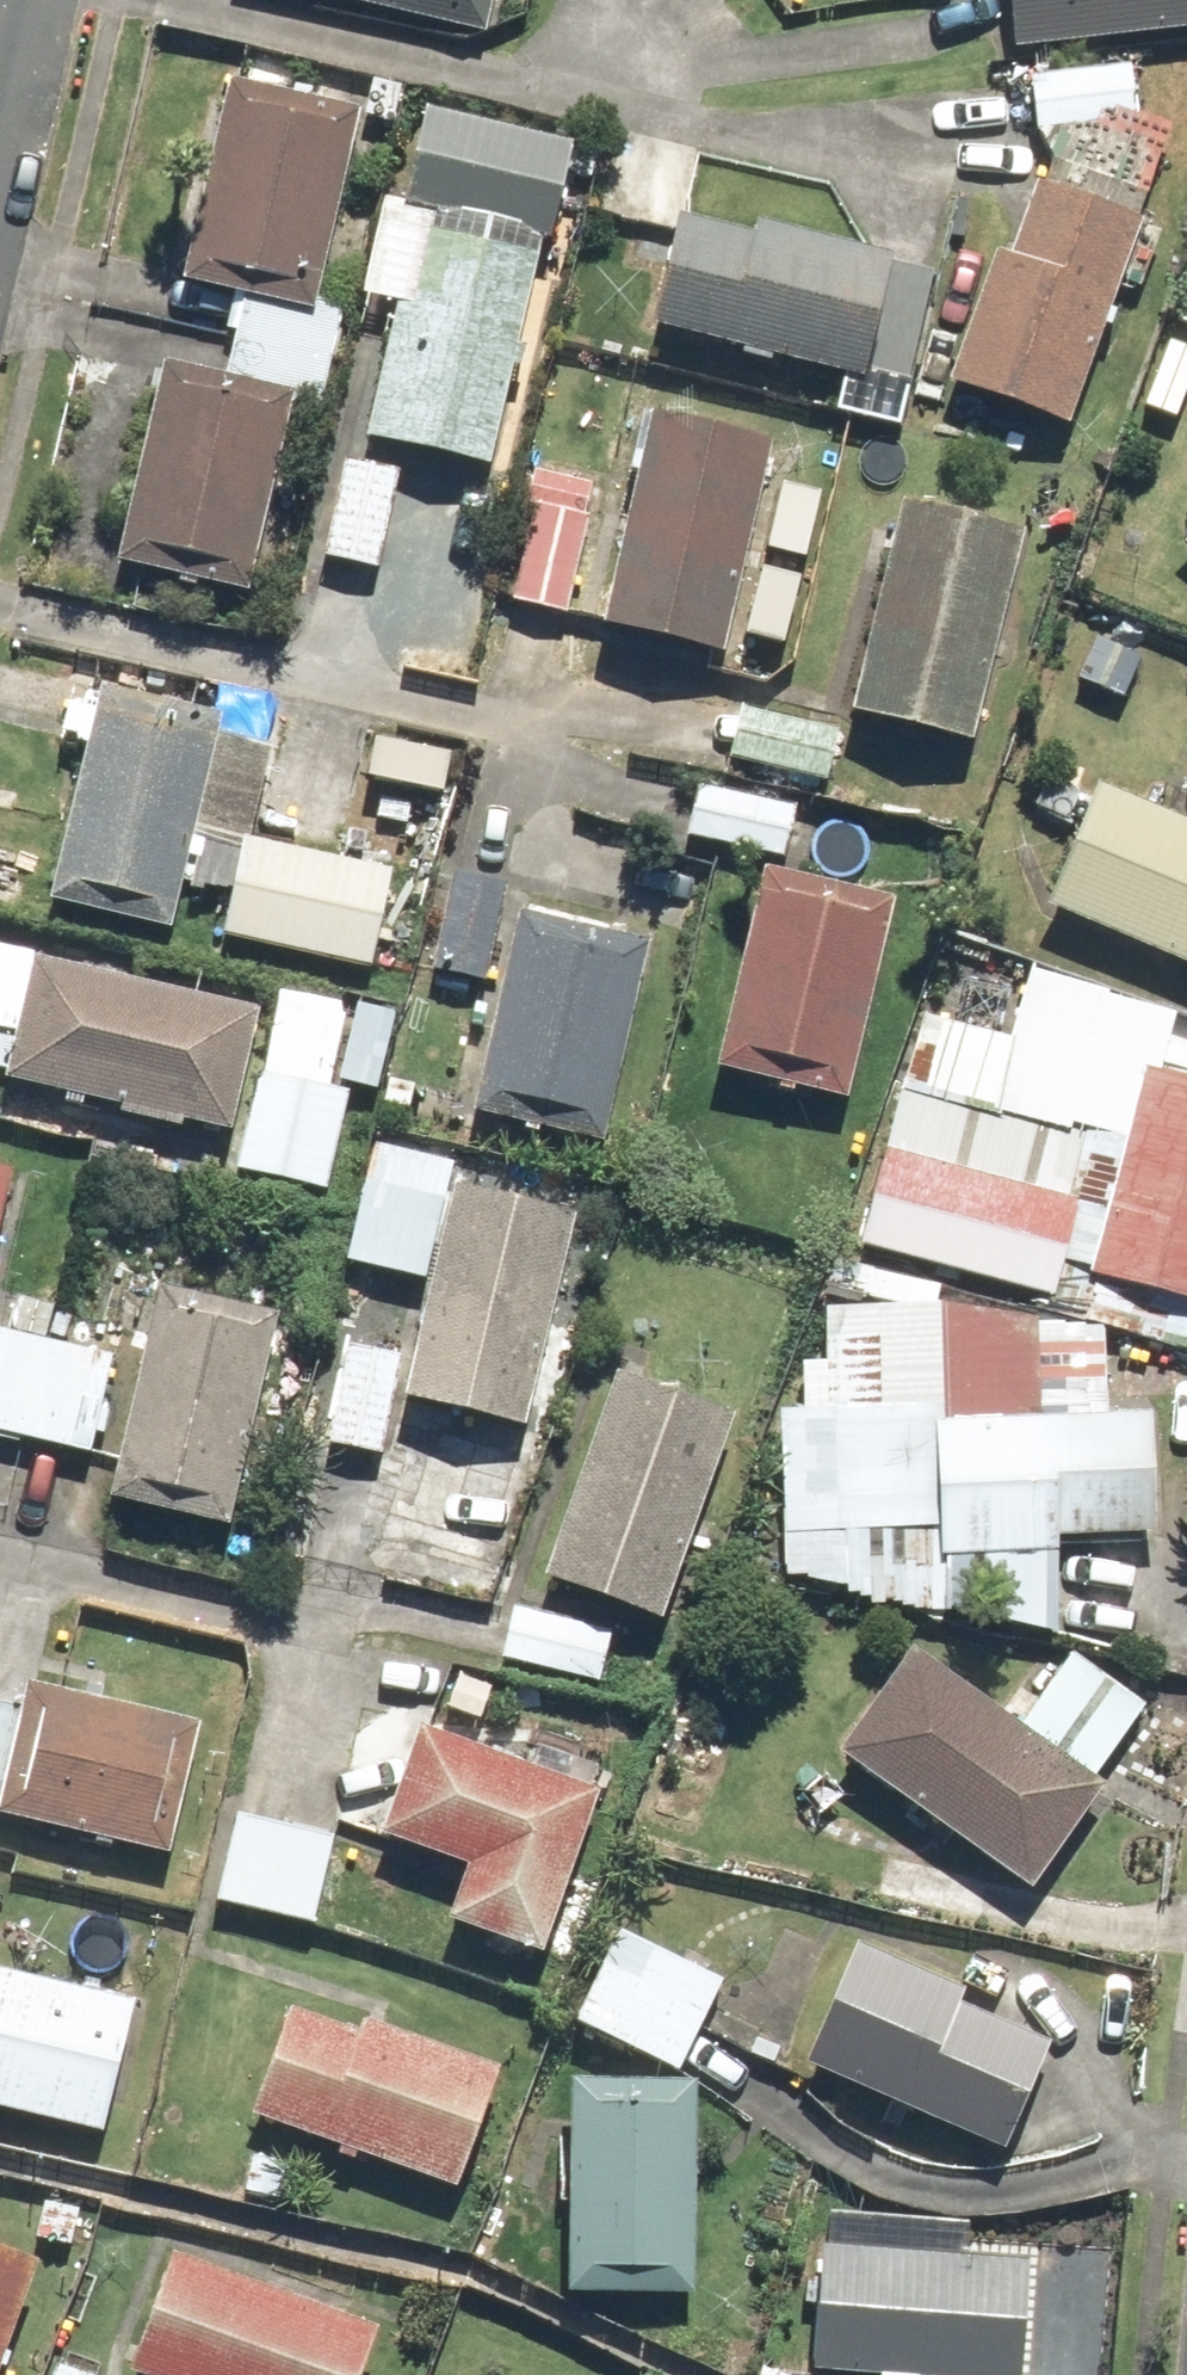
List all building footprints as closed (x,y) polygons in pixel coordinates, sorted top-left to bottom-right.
[(495,0),(347,0),(489,30),(495,0)] [(1023,55),(1186,32),(1186,0),(1015,0),(1023,55)] [(319,289),(362,93),(222,63),(180,259),(236,271),(319,289)] [(1136,71),(1043,81),(1049,142),(1010,256),(999,252),(954,382),(1078,425),(1180,130),(1141,116),(1136,71)] [(433,112),(412,206),(443,213),(423,309),(403,305),(373,442),(492,468),(544,233),(562,237),(582,145),(433,112)] [(700,147),(613,127),(593,218),(680,237),(700,147)] [(898,259),(688,219),(664,343),(874,383),(898,259)] [(349,315),(247,293),(228,381),(290,394),(330,403),(349,315)] [(230,393),(163,378),(120,578),(248,605),(292,406),(230,393)] [(776,444),(657,419),(612,631),(731,656),(776,444)] [(405,466),(350,457),(334,559),(388,568),(405,466)] [(601,486),(540,473),(513,605),(573,617),(601,486)] [(1030,536),(910,507),(860,716),(980,745),(1030,536)] [(399,872),(254,840),(272,760),(225,749),(232,716),(104,688),(55,909),(173,935),(183,887),(241,900),(232,938),(377,970),(399,872)] [(839,728),(751,714),(743,765),(831,779),(839,728)] [(800,808),(703,786),(691,837),(788,859),(800,808)] [(1105,789),(1054,912),(1186,967),(1186,823),(1105,789)] [(900,901),(767,873),(724,1070),(857,1099),(900,901)] [(516,886),(456,875),(437,972),(497,983),(516,886)] [(651,948),(521,924),(485,1117),(616,1141),(651,948)] [(22,1035),(10,1084),(235,1138),(264,1013),(0,950),(0,1030),(22,1035)] [(346,1008),(278,994),(243,1177),(327,1194),(348,1089),(330,1086),(346,1008)] [(394,1016),(359,1010),(346,1085),(381,1091),(394,1016)] [(1149,1071),(1131,1141),(1068,1125),(1075,1097),(1032,1087),(1026,1115),(1004,1110),(1021,1038),(921,1014),(864,1248),(1057,1295),(1065,1266),(1098,1274),(1186,1296),(1186,1080),(1149,1071)] [(0,1175),(0,1229),(11,1177),(0,1175)] [(463,1186),(407,1405),(430,1411),(386,1581),(499,1610),(542,1439),(524,1435),(580,1216),(463,1186)] [(283,1312),(165,1286),(119,1500),(237,1526),(283,1312)] [(1111,1417),(1109,1319),(1038,1320),(1038,1305),(826,1309),(828,1363),(800,1364),(801,1414),(786,1415),(790,1590),(1063,1584),(1062,1536),(1157,1534),(1155,1416),(1111,1417)] [(0,1329),(0,1438),(90,1459),(115,1357),(0,1329)] [(403,1352),(342,1345),(329,1449),(389,1457),(403,1352)] [(739,1406),(619,1365),(546,1580),(665,1621),(739,1406)] [(613,1628),(512,1609),(502,1660),(603,1680),(613,1628)] [(1111,1786),(1097,1776),(1150,1705),(1071,1646),(1019,1717),(922,1645),(845,1749),(1034,1890),(1111,1786)] [(172,1851),(202,1720),(28,1681),(22,1705),(0,1700),(0,1812),(172,1851)] [(422,1725),(383,1834),(475,1867),(456,1919),(542,1950),(600,1788),(422,1725)] [(338,1832),(239,1812),(220,1906),(319,1926),(338,1832)] [(725,1981),(636,1928),(584,2014),(673,2068),(725,1981)] [(1004,2149),(1051,2045),(962,2004),(967,1992),(856,1941),(803,2058),(1004,2149)] [(0,1964),(0,2108),(110,2133),(141,1996),(0,1964)] [(366,2034),(293,2007),(253,2113),(459,2190),(506,2067),(372,2017),(366,2034)] [(700,2078),(574,2076),(570,2292),(697,2294),(700,2078)] [(824,2245),(817,2372),(862,2374),(1020,2374),(1027,2257),(824,2245)] [(37,2265),(0,2253),(0,2374),(37,2265)] [(138,2373),(144,2374),(364,2374),(382,2327),(180,2254),(138,2373)] [(59,2363),(55,2374),(94,2374),(59,2363)]
